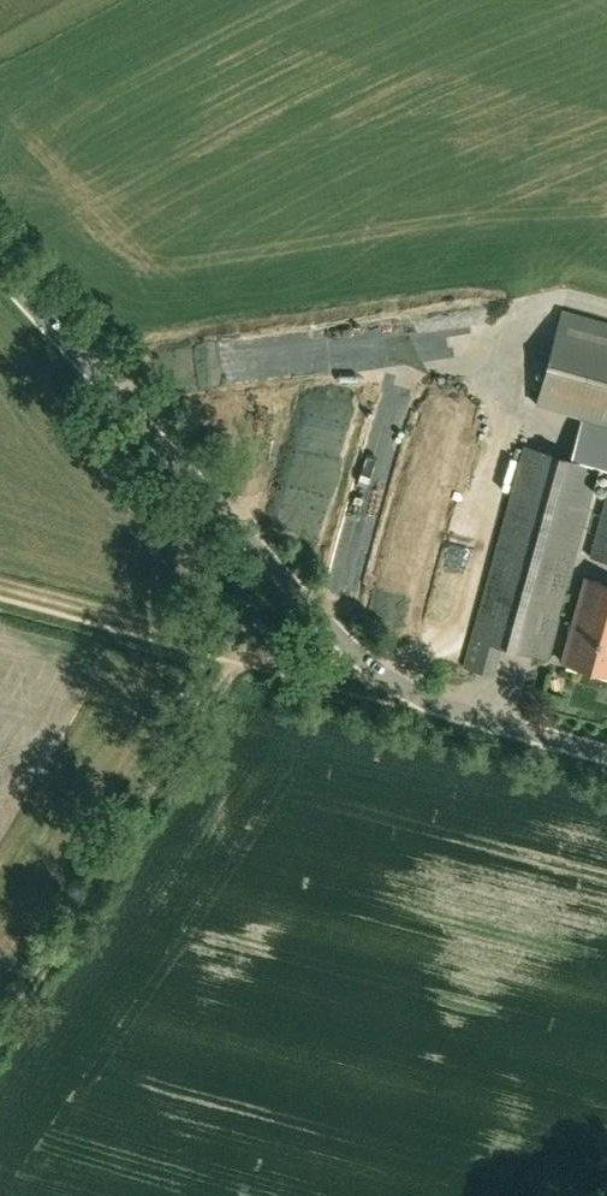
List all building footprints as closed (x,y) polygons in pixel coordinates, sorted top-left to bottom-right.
[(537,405),(606,424),(606,324),(563,311),(537,405)] [(581,417),(570,456),(606,467),(606,425),(581,417)] [(547,658),(600,467),(526,446),(477,433),(416,654),(465,667),(492,675),(500,645),(547,658)] [(591,556),(606,561),(606,496),(591,556)] [(587,577),(563,662),(606,674),(606,583),(587,577)]
